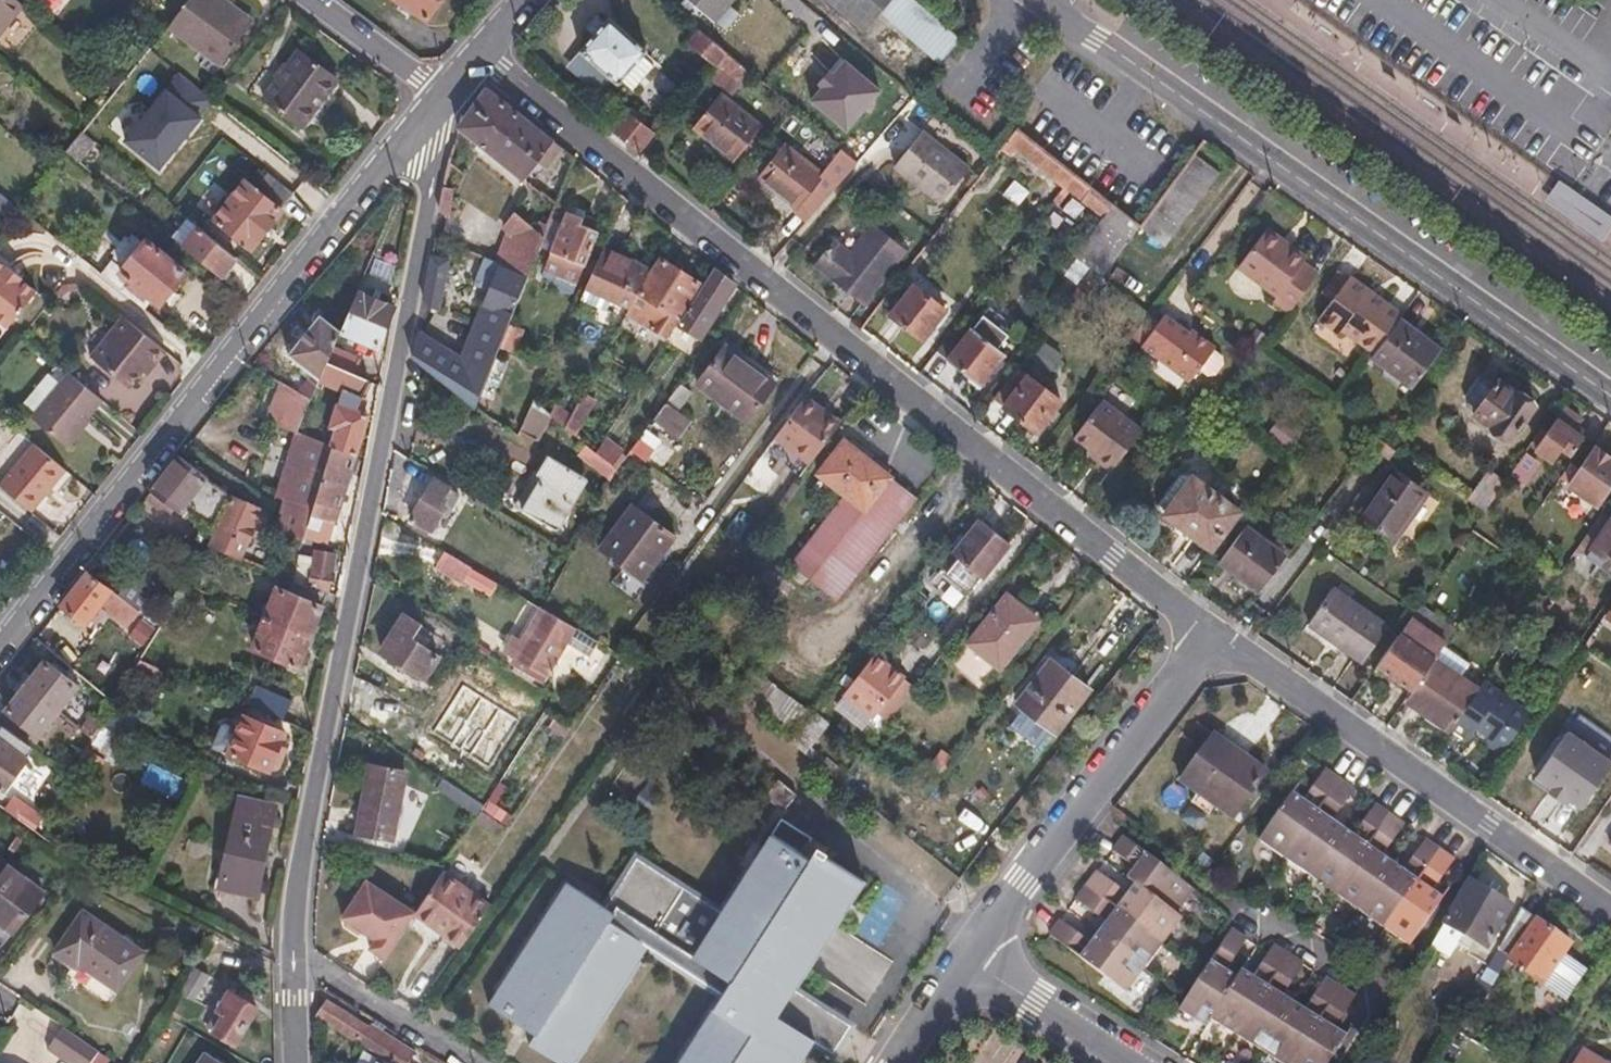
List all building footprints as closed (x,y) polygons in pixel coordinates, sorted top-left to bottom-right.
[(17,0),(0,0),(0,30),(21,3),(17,0)] [(251,21),(223,0),(187,0),(168,26),(218,66),(251,21)] [(425,18),(438,0),(398,0),(425,18)] [(732,0),(686,0),(713,22),(732,0)] [(879,14),(891,0),(827,0),(864,32),(879,14)] [(940,67),(961,41),(914,0),(891,0),(879,14),(940,67)] [(1325,15),(1335,0),(1303,0),(1325,15)] [(617,85),(646,51),(609,18),(579,52),(617,85)] [(727,54),(702,34),(699,31),(689,44),(716,66),(727,54)] [(298,49),(258,99),(295,129),(335,78),(298,49)] [(869,76),(837,53),(806,92),(840,116),(869,76)] [(731,96),(750,73),(727,54),(716,66),(707,76),(731,96)] [(206,117),(165,84),(121,140),(162,173),(206,117)] [(486,88),(458,128),(524,180),(534,167),(554,142),(486,88)] [(907,89),(902,95),(910,102),(914,98),(915,96),(907,89)] [(733,157),(753,133),(758,127),(721,97),(696,128),(733,157)] [(611,132),(639,153),(654,134),(627,113),(620,122),(611,132)] [(611,115),(603,125),(611,132),(620,122),(611,115)] [(809,218),(858,163),(832,142),(829,146),(805,126),(794,139),(827,168),(821,174),(785,146),(759,179),(776,193),(792,205),(794,208),(796,206),(809,218)] [(94,142),(80,131),(65,151),(78,162),(94,142)] [(940,203),(967,168),(921,131),(894,166),(940,203)] [(1013,131),(998,151),(1007,157),(1012,151),(1060,188),(1070,175),(1013,131)] [(743,165),(763,142),(753,133),(733,157),(743,165)] [(1193,155),(1138,228),(1163,247),(1218,173),(1193,155)] [(244,181),(212,219),(249,248),(280,210),(278,209),(291,193),(266,172),(253,188),(244,181)] [(1110,206),(1077,180),(1068,191),(1101,217),(1110,206)] [(1544,203),(1602,245),(1610,233),(1610,218),(1560,181),(1544,203)] [(783,216),(792,205),(776,193),(767,203),(783,216)] [(1110,206),(1101,217),(1072,255),(1090,269),(1100,276),(1138,228),(1110,206)] [(577,282),(597,231),(578,223),(580,217),(567,212),(545,270),(577,282)] [(511,237),(500,264),(521,272),(518,280),(525,283),(543,236),(514,213),(502,229),(511,237)] [(839,245),(819,269),(861,302),(903,251),(870,225),(848,253),(839,245)] [(1233,265),(1290,306),(1316,271),(1300,258),(1302,255),(1285,243),(1281,248),(1273,242),(1277,237),(1261,225),(1233,265)] [(218,277),(234,257),(196,226),(180,245),(218,277)] [(119,270),(143,240),(132,231),(108,261),(119,270)] [(1285,243),(1277,237),(1273,242),(1281,248),(1285,243)] [(98,273),(134,302),(144,291),(158,302),(182,273),(143,240),(119,270),(108,261),(98,273)] [(815,265),(819,269),(839,245),(833,242),(815,265)] [(648,267),(604,247),(580,298),(607,311),(611,299),(629,308),(648,267)] [(9,324),(38,288),(25,278),(27,275),(12,263),(10,265),(0,256),(0,316),(9,324)] [(448,259),(433,256),(424,299),(430,305),(439,308),(448,259)] [(500,264),(484,257),(473,285),(488,291),(460,359),(417,334),(412,359),(427,371),(475,408),(483,389),(499,347),(525,283),(518,280),(521,272),(500,264)] [(660,258),(629,308),(617,329),(658,353),(666,340),(670,334),(667,332),(697,281),(660,258)] [(734,285),(712,268),(676,324),(701,338),(734,285)] [(1090,269),(1076,287),(1087,295),(1101,277),(1100,276),(1090,269)] [(1317,292),(1328,301),(1345,277),(1334,269),(1317,292)] [(1373,354),(1398,319),(1402,314),(1385,301),(1382,306),(1364,293),(1368,289),(1348,274),(1345,277),(1328,301),(1314,320),(1335,335),(1339,328),(1373,354)] [(943,308),(913,285),(890,315),(920,338),(943,308)] [(1382,306),(1385,301),(1368,289),(1364,293),(1382,306)] [(394,307),(358,291),(341,329),(377,345),(394,307)] [(1218,345),(1220,342),(1196,324),(1194,327),(1169,308),(1141,345),(1189,382),(1201,368),(1218,345)] [(333,348),(341,329),(320,314),(289,354),(305,367),(320,379),(327,362),(333,348)] [(982,315),(971,329),(999,351),(1010,337),(982,315)] [(155,366),(166,352),(125,318),(93,357),(130,388),(142,372),(150,362),(155,366)] [(1410,389),(1439,348),(1398,319),(1373,354),(1370,357),(1410,389)] [(946,359),(979,385),(1003,354),(999,351),(971,329),(946,359)] [(666,340),(658,353),(657,355),(666,360),(675,346),(666,340)] [(1227,351),(1218,345),(1201,368),(1209,374),(1220,373),(1228,361),(1227,351)] [(727,346),(698,383),(747,420),(775,382),(727,346)] [(353,357),(333,348),(327,362),(348,371),(353,357)] [(1405,395),(1410,389),(1370,357),(1367,362),(1381,374),(1380,376),(1405,395)] [(147,375),(155,366),(150,362),(142,372),(147,375)] [(348,371),(327,362),(320,379),(362,398),(369,380),(348,371)] [(320,379),(305,367),(301,372),(308,378),(298,391),(311,398),(320,379)] [(85,418),(100,399),(68,373),(32,418),(67,446),(83,426),(80,424),(85,418)] [(1059,400),(1027,376),(1002,406),(1035,432),(1059,400)] [(1473,414),(1495,384),(1486,377),(1482,378),(1464,403),(1465,408),(1473,414)] [(1473,414),(1472,416),(1488,427),(1486,430),(1504,444),(1533,401),(1515,388),(1512,392),(1497,381),(1495,384),(1473,414)] [(311,398),(298,391),(282,382),(268,419),(298,431),(311,398)] [(692,391),(681,382),(654,419),(669,430),(681,413),(678,410),(692,391)] [(501,403),(483,389),(475,408),(491,419),(501,403)] [(594,398),(583,391),(563,427),(574,435),(594,398)] [(774,437),(809,463),(837,425),(818,411),(821,407),(805,395),(774,437)] [(333,445),(355,454),(368,414),(361,412),(363,406),(341,397),(332,425),(339,427),(333,445)] [(1098,454),(1094,459),(1109,471),(1141,430),(1101,399),(1073,435),(1088,447),(1098,454)] [(818,411),(837,425),(840,421),(821,407),(818,411)] [(1556,422),(1554,420),(1544,433),(1539,430),(1529,442),(1531,444),(1537,448),(1535,450),(1553,463),(1561,451),(1571,457),(1584,439),(1575,431),(1582,421),(1565,409),(1556,422)] [(287,499),(278,524),(276,532),(303,541),(304,537),(333,445),(298,431),(278,496),(287,499)] [(1388,460),(1395,450),(1375,435),(1363,451),(1374,458),(1378,453),(1388,460)] [(604,438),(595,453),(611,467),(621,450),(604,438)] [(791,564),(807,577),(815,568),(818,571),(892,477),(845,440),(818,473),(846,494),(791,564)] [(0,480),(0,487),(29,510),(64,468),(32,442),(0,480)] [(328,543),(355,454),(333,445),(304,537),(328,543)] [(1085,451),(1094,459),(1098,454),(1088,447),(1085,451)] [(1610,485),(1610,458),(1597,448),(1570,486),(1598,505),(1610,485)] [(1524,454),(1512,471),(1523,479),(1535,462),(1524,454)] [(231,495),(180,455),(148,496),(159,506),(170,503),(181,513),(187,506),(216,529),(231,495)] [(431,471),(409,458),(406,476),(424,485),(431,471)] [(522,506),(556,525),(583,479),(551,459),(543,473),(537,470),(526,489),(530,493),(522,506)] [(1357,517),(1392,542),(1428,493),(1392,468),(1357,517)] [(1467,500),(1483,512),(1504,482),(1487,470),(1467,500)] [(815,568),(807,577),(836,599),(917,497),(892,477),(818,571),(815,568)] [(434,479),(411,517),(433,531),(442,513),(448,516),(460,494),(434,479)] [(1165,516),(1209,548),(1237,511),(1193,479),(1165,516)] [(271,511),(231,495),(216,529),(209,545),(211,545),(241,558),(255,525),(263,528),(271,511)] [(642,579),(674,536),(632,504),(601,547),(642,579)] [(941,546),(953,554),(980,520),(969,511),(941,546)] [(1577,550),(1610,575),(1610,520),(1602,514),(1577,550)] [(953,554),(983,577),(1009,543),(980,520),(953,554)] [(1217,563),(1258,593),(1285,556),(1245,526),(1217,563)] [(533,539),(526,552),(533,555),(540,543),(533,539)] [(313,588),(328,591),(335,553),(317,550),(315,557),(309,586),(313,588)] [(442,552),(433,569),(488,600),(498,583),(442,552)] [(303,554),(297,581),(309,586),(315,557),(303,554)] [(981,576),(953,554),(947,562),(974,584),(981,576)] [(974,584),(947,562),(939,573),(966,594),(974,584)] [(90,571),(63,604),(86,622),(90,616),(97,620),(105,610),(126,626),(140,609),(90,571)] [(966,594),(939,573),(929,584),(955,608),(966,594)] [(311,634),(328,591),(313,588),(309,586),(297,581),(291,579),(288,590),(279,586),(267,617),(311,634)] [(1387,625),(1332,589),(1307,626),(1362,663),(1387,625)] [(985,688),(1039,618),(1007,593),(953,663),(985,688)] [(162,625),(171,612),(158,603),(148,605),(145,612),(162,625)] [(1547,615),(1537,607),(1529,618),(1540,626),(1547,615)] [(575,626),(544,608),(516,654),(547,673),(575,626)] [(441,655),(411,636),(419,622),(403,612),(381,649),(426,678),(441,655)] [(311,634),(267,617),(254,647),(298,666),(311,634)] [(1409,617),(1398,633),(1435,658),(1437,656),(1446,643),(1409,617)] [(1398,633),(1379,660),(1416,686),(1435,658),(1398,633)] [(593,693),(617,656),(606,649),(582,685),(593,693)] [(888,722),(915,688),(875,654),(843,695),(873,718),(877,713),(888,722)] [(1481,687),(1437,656),(1435,658),(1416,686),(1410,695),(1432,710),(1429,715),(1450,730),(1481,687)] [(45,658),(24,684),(61,712),(80,686),(45,658)] [(164,669),(142,660),(137,667),(161,677),(164,669)] [(1052,661),(1019,704),(1023,707),(1050,728),(1055,732),(1088,689),(1052,661)] [(454,709),(470,683),(450,672),(444,681),(455,689),(446,704),(454,709)] [(1484,682),(1481,687),(1450,730),(1466,741),(1475,728),(1487,737),(1488,746),(1502,756),(1530,714),(1484,682)] [(61,712),(24,684),(6,708),(42,737),(61,712)] [(248,704),(284,720),(293,700),(257,684),(248,704)] [(790,696),(773,685),(756,710),(772,721),(793,736),(811,711),(790,696)] [(873,718),(843,695),(832,709),(861,731),(873,718)] [(1050,728),(1023,707),(1011,725),(1039,746),(1050,728)] [(228,751),(270,770),(272,765),(276,766),(280,765),(283,758),(281,755),(277,753),(286,731),(244,713),(238,726),(229,749),(228,751)] [(100,726),(102,723),(90,715),(81,728),(93,737),(100,726)] [(133,734),(135,727),(109,717),(107,723),(133,734)] [(213,743),(229,749),(238,726),(225,721),(222,723),(213,743)] [(2,787),(4,788),(29,754),(27,753),(32,744),(5,724),(0,731),(0,790),(2,787)] [(109,731),(100,726),(93,737),(102,743),(109,731)] [(1571,728),(1533,779),(1582,815),(1610,776),(1610,756),(1571,728)] [(1197,794),(1214,806),(1232,820),(1265,772),(1214,735),(1180,782),(1197,794)] [(93,737),(76,765),(93,775),(109,747),(102,743),(93,737)] [(955,759),(941,748),(931,762),(945,774),(955,759)] [(393,839),(406,770),(371,763),(357,832),(393,839)] [(461,763),(452,777),(462,784),(471,770),(461,763)] [(1283,859),(1338,780),(1326,772),(1309,795),(1314,799),(1309,805),(1304,802),(1303,802),(1292,794),(1258,841),(1283,859)] [(767,796),(784,809),(797,794),(780,780),(767,796)] [(1309,876),(1342,829),(1332,822),(1326,818),(1331,810),(1337,815),(1353,791),(1338,780),(1283,859),(1309,876)] [(6,807),(35,828),(44,814),(16,793),(6,807)] [(1208,815),(1214,806),(1197,794),(1191,802),(1208,815)] [(1309,795),(1304,802),(1309,805),(1314,799),(1309,795)] [(273,807),(236,798),(218,878),(255,886),(273,807)] [(1388,815),(1374,805),(1358,829),(1364,833),(1359,841),(1353,837),(1342,829),(1309,876),(1334,894),(1388,815)] [(1326,818),(1332,822),(1337,815),(1331,810),(1326,818)] [(1404,826),(1388,815),(1334,894),(1360,911),(1392,864),(1382,857),(1377,853),(1382,846),(1387,850),(1404,826)] [(1364,833),(1358,829),(1353,837),(1359,841),(1364,833)] [(721,912),(694,955),(733,980),(810,858),(771,834),(721,912)] [(1175,913),(1193,889),(1125,837),(1114,851),(1136,868),(1128,877),(1136,883),(1175,913)] [(1392,864),(1360,911),(1384,928),(1437,849),(1425,840),(1408,865),(1414,869),(1409,876),(1403,872),(1392,864)] [(722,992),(678,1062),(800,1062),(816,1039),(778,1015),(784,1006),(795,988),(836,925),(864,881),(826,856),(827,853),(818,846),(810,858),(733,980),(724,994),(722,992)] [(1382,857),(1387,850),(1382,846),(1377,853),(1382,857)] [(1409,945),(1442,898),(1432,892),(1426,887),(1431,880),(1437,884),(1454,861),(1437,849),(1384,928),(1409,945)] [(657,931),(684,887),(637,857),(606,906),(568,881),(567,883),(490,1002),(518,1020),(529,1027),(538,1033),(532,1042),(565,1062),(574,1062),(649,946),(648,945),(657,931)] [(14,930),(44,891),(0,858),(0,920),(14,930)] [(1414,869),(1408,865),(1403,872),(1409,876),(1414,869)] [(446,921),(468,887),(444,870),(421,905),(446,921)] [(1087,885),(1164,942),(1182,918),(1175,913),(1136,883),(1130,893),(1125,899),(1118,893),(1122,887),(1099,870),(1087,885)] [(218,878),(216,888),(253,896),(255,886),(218,878)] [(387,957),(417,911),(368,878),(344,916),(346,917),(347,924),(359,932),(366,930),(377,938),(371,947),(387,957)] [(1426,887),(1432,892),(1437,884),(1431,880),(1426,887)] [(1470,881),(1446,921),(1465,933),(1487,945),(1511,905),(1470,881)] [(1100,931),(1147,966),(1164,942),(1087,885),(1078,897),(1101,915),(1105,910),(1113,915),(1109,920),(1100,931)] [(464,944),(492,904),(468,887),(446,921),(421,905),(417,911),(464,944)] [(721,912),(684,887),(657,931),(694,955),(721,912)] [(1125,899),(1130,893),(1122,887),(1118,893),(1125,899)] [(1486,997),(1487,996),(1510,958),(1544,982),(1564,954),(1571,943),(1523,909),(1482,979),(1476,991),(1486,997)] [(1105,910),(1101,915),(1109,920),(1113,915),(1105,910)] [(98,972),(120,935),(85,912),(58,951),(77,964),(79,960),(98,972)] [(1129,990),(1147,966),(1100,931),(1093,940),(1088,946),(1081,941),(1086,935),(1062,918),(1052,932),(1129,990)] [(1465,933),(1446,921),(1430,947),(1449,957),(1465,933)] [(893,964),(836,925),(795,988),(851,1024),(893,964)] [(1209,1026),(1213,1018),(1237,979),(1225,972),(1246,938),(1231,928),(1204,972),(1188,998),(1181,1008),(1209,1026)] [(694,955),(657,931),(648,945),(649,946),(660,953),(687,970),(714,987),(722,992),(724,994),(733,980),(694,955)] [(143,950),(120,935),(98,972),(118,986),(143,950)] [(1093,940),(1086,935),(1081,941),(1088,946),(1093,940)] [(1213,1018),(1239,1034),(1288,954),(1273,945),(1268,952),(1257,970),(1263,973),(1259,981),(1253,977),(1242,971),(1237,979),(1213,1018)] [(1239,1034),(1265,1050),(1294,1003),(1282,995),(1276,992),(1281,984),(1286,988),(1302,964),(1288,954),(1239,1034)] [(1587,970),(1564,954),(1544,982),(1569,998),(1587,970)] [(193,964),(178,990),(195,1000),(209,974),(193,964)] [(1263,973),(1257,970),(1253,977),(1259,981),(1263,973)] [(1286,1062),(1292,1062),(1340,987),(1324,977),(1309,1001),(1314,1005),(1310,1013),(1303,1009),(1294,1003),(1265,1050),(1286,1062)] [(1276,992),(1282,995),(1286,988),(1281,984),(1276,992)] [(1347,1008),(1354,996),(1340,987),(1292,1062),(1328,1062),(1346,1036),(1334,1029),(1327,1024),(1332,1016),(1339,1021),(1347,1008)] [(778,1015),(816,1039),(833,1051),(840,1041),(851,1024),(795,988),(784,1006),(778,1015)] [(231,991),(219,1012),(223,1013),(214,1028),(236,1041),(257,1005),(231,991)] [(327,1001),(318,1016),(361,1043),(370,1027),(327,1001)] [(1314,1005),(1309,1001),(1303,1009),(1310,1013),(1314,1005)] [(223,1013),(219,1012),(218,1010),(209,1025),(214,1028),(223,1013)] [(1334,1029),(1339,1021),(1332,1016),(1327,1024),(1334,1029)] [(64,1027),(48,1049),(67,1062),(91,1062),(99,1051),(64,1027)] [(370,1027),(361,1043),(395,1062),(411,1062),(410,1062),(414,1054),(370,1027)] [(1585,1049),(1577,1062),(1607,1062),(1585,1049)] [(383,1062),(366,1051),(358,1062),(382,1062),(383,1062)] [(1524,1062),(1545,1062),(1530,1053),(1524,1062)]
